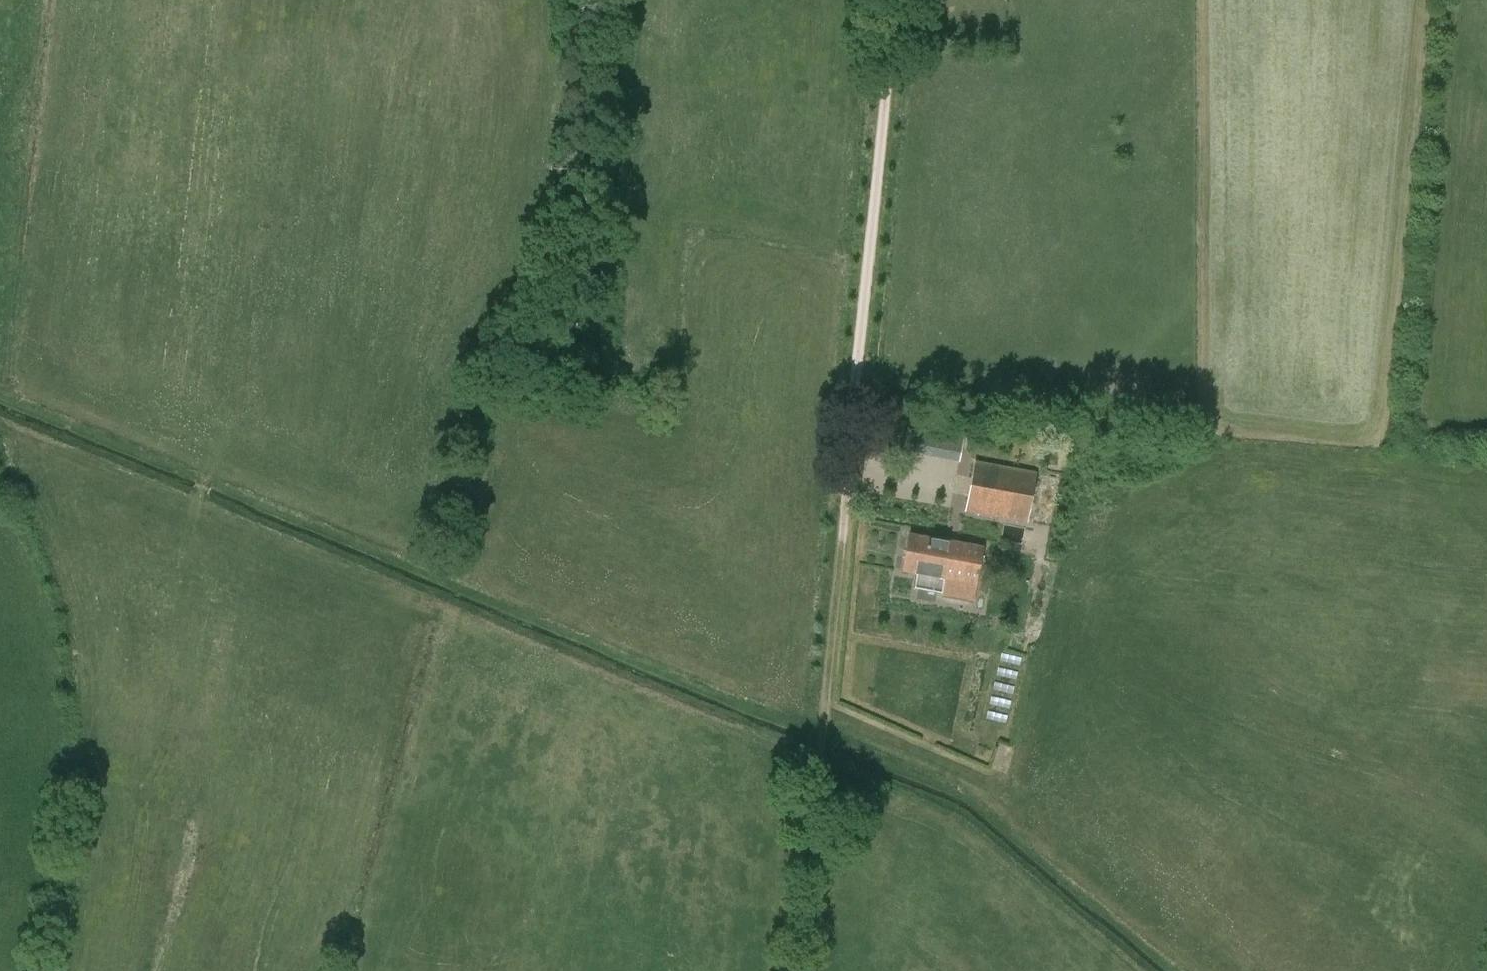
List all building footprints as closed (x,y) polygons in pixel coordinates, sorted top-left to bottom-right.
[(1037,473),(974,463),(966,512),(1028,523),(1037,473)] [(945,579),(942,595),(974,601),(984,548),(910,534),(903,572),(945,579)]
